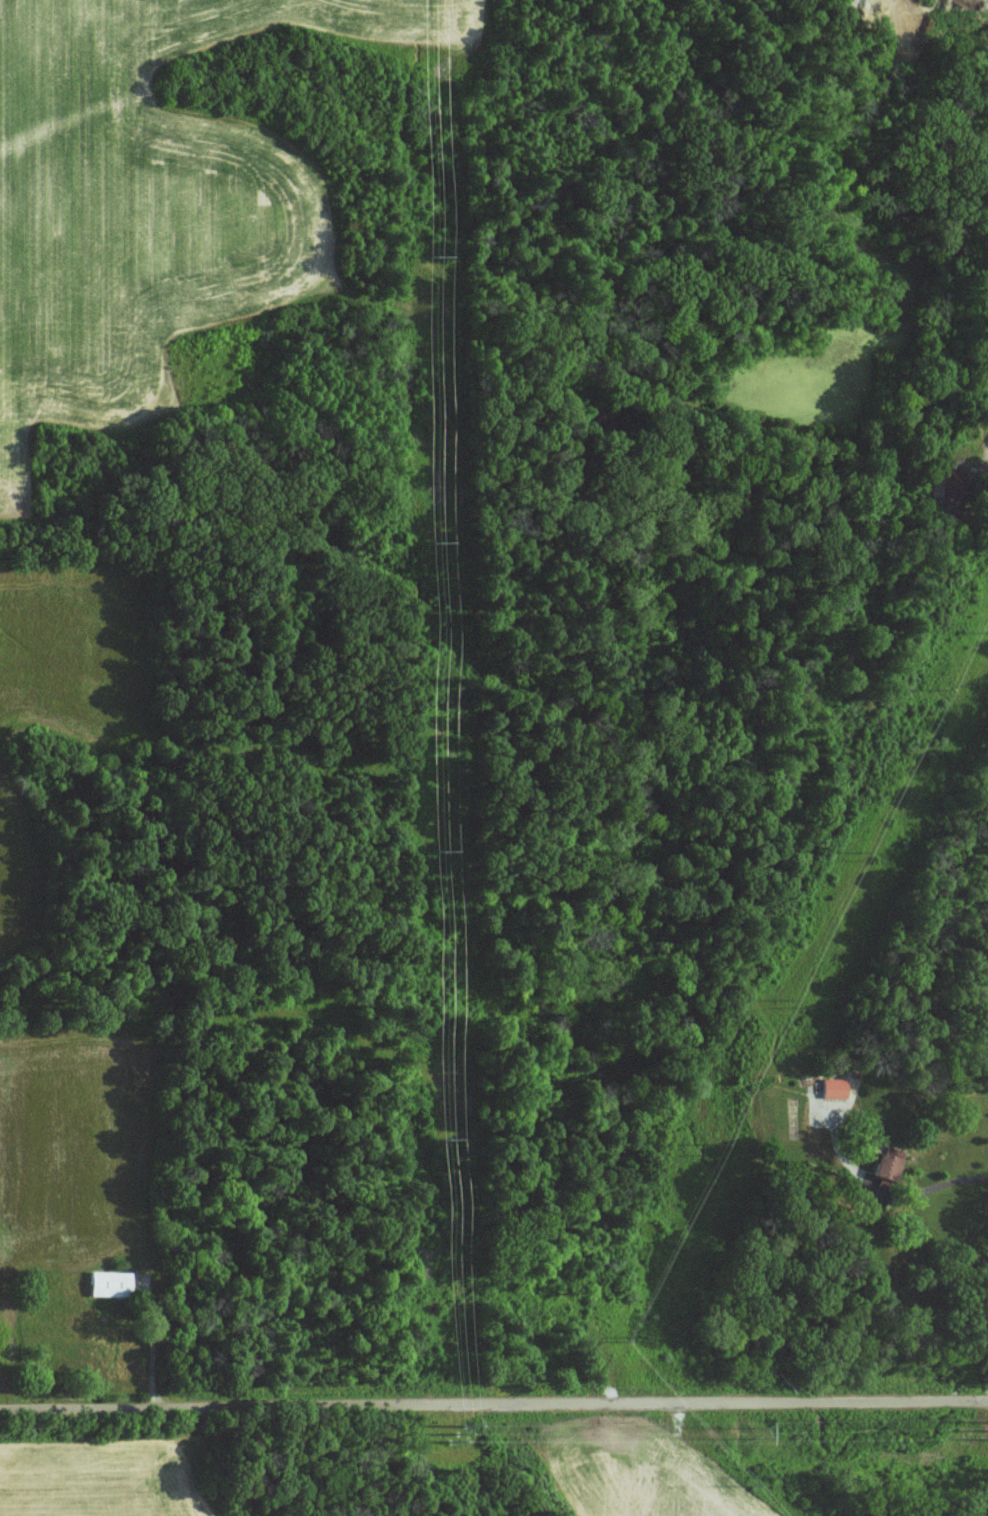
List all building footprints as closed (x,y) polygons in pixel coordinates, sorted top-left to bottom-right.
[(847,1078),(824,1078),(823,1097),(847,1097),(847,1078)] [(873,1176),(894,1183),(902,1159),(880,1153),(873,1176)] [(90,1294),(130,1296),(131,1271),(91,1270),(90,1294)]
